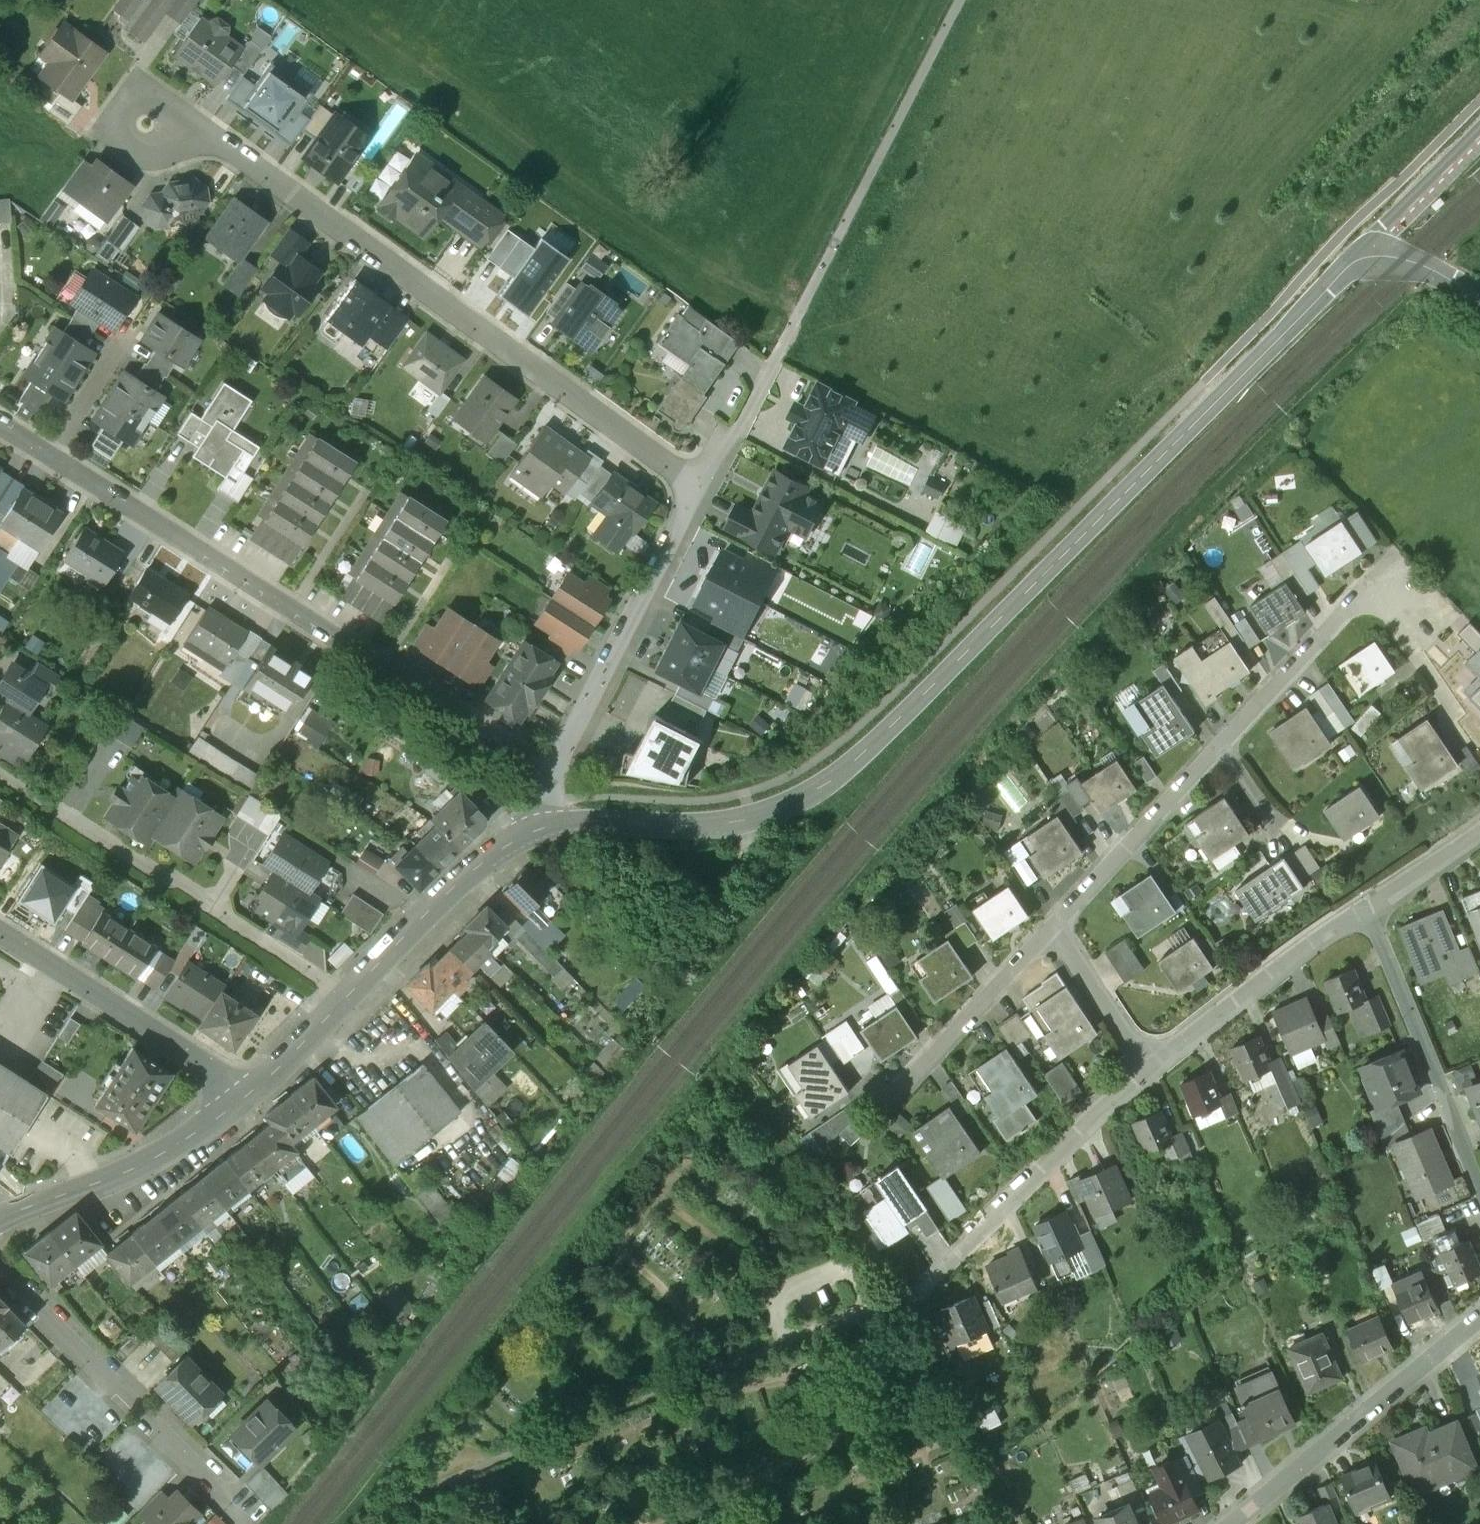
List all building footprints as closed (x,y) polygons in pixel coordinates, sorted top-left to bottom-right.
[(113,8),(120,13),(119,15),(118,17),(119,19),(120,21),(121,22),(123,23),(126,22),(127,21),(129,19),(133,22),(128,29),(144,40),(165,11),(172,0),(119,0),(113,8)] [(165,11),(181,23),(197,0),(172,0),(165,11)] [(228,27),(216,18),(211,21),(197,40),(189,34),(173,56),(189,67),(187,69),(189,74),(196,79),(201,78),(202,76),(216,86),(230,66),(242,50),(240,48),(225,37),(227,33),(228,27)] [(105,53),(63,23),(40,56),(57,68),(47,81),(62,92),(72,99),(105,53)] [(259,29),(250,41),(261,49),(270,37),(259,29)] [(246,40),(240,48),(242,50),(230,66),(242,75),(261,49),(250,41),(246,40)] [(313,94),(270,63),(253,85),(242,101),(245,103),(242,107),(254,116),(275,131),(277,132),(280,128),(285,132),(300,112),(313,94)] [(253,85),(242,77),(225,100),(252,119),(254,116),(242,107),(245,103),(242,101),(253,85)] [(62,92),(48,112),(67,125),(81,106),(72,99),(62,92)] [(309,119),(301,130),(317,141),(335,116),(319,105),(309,119)] [(275,131),(273,134),(289,146),(301,130),(309,119),(300,112),(285,132),(280,128),(277,132),(275,131)] [(317,141),(306,157),(338,180),(368,139),(335,116),(317,141)] [(480,202),(415,156),(377,210),(393,221),(397,215),(425,235),(441,212),(462,227),(480,202)] [(82,160),(66,182),(77,191),(93,168),(82,160)] [(93,168),(77,191),(83,196),(80,200),(106,220),(130,185),(98,162),(93,168)] [(170,186),(163,195),(152,197),(145,207),(147,219),(156,226),(168,223),(175,214),(198,210),(205,200),(203,188),(193,182),(170,186)] [(0,200),(0,223),(11,222),(9,199),(0,200)] [(264,221),(235,200),(208,238),(237,259),(264,221)] [(480,202),(462,227),(483,242),(501,217),(480,202)] [(139,228),(123,216),(106,240),(122,252),(139,228)] [(308,243),(288,228),(269,254),(280,262),(285,254),(292,259),(296,254),(298,256),(308,243)] [(533,249),(506,230),(486,258),(512,277),(533,249)] [(528,314),(568,259),(541,240),(540,239),(533,249),(512,277),(499,296),(527,316),(528,314)] [(579,269),(596,278),(610,252),(593,243),(579,269)] [(292,259),(285,254),(280,262),(282,263),(263,289),(269,293),(265,298),(289,315),(293,311),(298,314),(318,287),(312,283),(321,272),(319,271),(317,274),(303,264),(302,258),(298,256),(296,254),(292,259)] [(241,261),(225,284),(238,293),(239,292),(241,293),(255,273),(253,272),(255,270),(241,261)] [(132,298),(90,272),(75,295),(82,300),(92,306),(89,311),(101,319),(113,326),(121,313),(122,313),(132,298)] [(387,305),(353,280),(325,318),(346,333),(353,324),(366,334),(387,305)] [(566,283),(545,312),(555,319),(576,290),(566,283)] [(576,290),(555,319),(571,331),(568,335),(583,345),(591,334),(597,339),(617,311),(580,284),(576,290)] [(92,306),(82,300),(71,317),(93,330),(93,331),(101,319),(89,311),(92,306)] [(407,320),(387,305),(366,334),(386,349),(407,320)] [(198,339),(158,314),(141,341),(155,349),(175,362),(181,366),(198,339)] [(723,348),(701,331),(700,331),(677,314),(657,344),(659,346),(665,337),(673,343),(669,348),(690,362),(679,379),(705,396),(726,365),(716,358),(723,348)] [(93,330),(72,317),(62,333),(83,346),(88,339),(93,330)] [(732,337),(709,320),(701,331),(723,348),(732,337)] [(62,333),(55,328),(40,352),(78,377),(94,353),(83,346),(62,333)] [(463,360),(426,334),(402,367),(439,393),(440,392),(463,360)] [(175,362),(155,349),(145,364),(164,376),(165,377),(175,362)] [(78,377),(40,352),(25,376),(32,380),(53,393),(63,400),(78,377)] [(145,364),(143,363),(133,378),(154,391),(164,376),(145,364)] [(133,378),(123,372),(108,396),(147,420),(162,397),(154,391),(133,378)] [(483,376),(452,418),(486,443),(517,401),(483,376)] [(679,379),(678,378),(656,411),(671,422),(670,425),(671,428),(672,430),(675,432),(678,432),(680,431),(682,429),(686,424),(688,426),(708,398),(705,396),(679,379)] [(53,393),(32,380),(19,400),(22,402),(40,413),(53,393)] [(223,382),(200,418),(202,419),(197,428),(206,433),(191,456),(224,478),(225,478),(233,466),(243,449),(226,439),(251,400),(223,382)] [(818,383),(806,407),(800,405),(793,420),(798,422),(785,447),(823,466),(833,446),(849,455),(857,439),(862,441),(875,416),(854,405),(855,402),(818,383)] [(439,393),(427,410),(436,417),(449,399),(440,392),(439,393)] [(147,420),(108,396),(93,419),(103,426),(123,439),(132,444),(147,420)] [(40,413),(22,402),(15,413),(28,421),(33,413),(38,416),(40,413)] [(200,418),(191,412),(177,434),(188,442),(197,428),(202,419),(200,418)] [(123,439),(103,426),(90,446),(110,458),(123,439)] [(582,457),(543,428),(519,462),(519,472),(526,477),(523,482),(542,495),(551,482),(565,492),(576,477),(570,473),(582,457)] [(501,433),(486,454),(500,465),(516,444),(501,433)] [(355,462),(316,438),(303,459),(341,483),(355,462)] [(910,483),(919,465),(876,445),(867,464),(910,483)] [(600,464),(585,453),(582,457),(570,473),(576,477),(585,484),(599,465),(600,464)] [(303,459),(296,454),(283,475),(328,503),(341,483),(303,459)] [(585,484),(578,494),(591,504),(612,475),(599,465),(585,484)] [(252,478),(233,466),(225,478),(224,478),(217,489),(237,502),(252,478)] [(0,471),(0,496),(12,478),(5,474),(0,471)] [(776,471),(754,514),(738,506),(727,527),(775,552),(792,518),(810,527),(822,503),(804,494),(808,487),(776,471)] [(654,503),(613,474),(612,475),(591,504),(614,520),(599,541),(615,553),(630,532),(632,533),(654,503)] [(328,503),(283,475),(270,495),(277,499),(315,524),(328,503)] [(12,478),(0,496),(0,501),(10,507),(22,489),(23,489),(25,486),(12,478)] [(18,562),(26,568),(61,514),(23,489),(22,489),(10,507),(0,523),(0,550),(18,562)] [(445,521),(408,497),(394,517),(432,541),(445,521)] [(315,524),(277,499),(264,520),(271,525),(281,532),(291,538),(302,545),(315,524)] [(924,531),(957,546),(966,525),(933,510),(924,531)] [(432,541),(394,517),(382,538),(419,562),(432,541)] [(261,519),(248,539),(258,546),(271,525),(264,520),(261,519)] [(1341,522),(1307,546),(1318,563),(1326,575),(1361,552),(1341,522)] [(271,525),(258,546),(268,552),(281,532),(271,525)] [(106,545),(82,530),(65,557),(89,571),(86,577),(101,586),(122,553),(107,544),(106,545)] [(281,532),(268,552),(278,558),(291,538),(281,532)] [(291,538),(278,558),(289,565),(302,545),(291,538)] [(419,562),(382,538),(369,558),(406,582),(419,562)] [(1305,564),(1308,569),(1318,563),(1307,546),(1303,540),(1282,553),(1294,571),(1305,564)] [(18,562),(0,550),(0,591),(18,562)] [(779,567),(748,552),(742,563),(766,575),(766,576),(773,579),(779,567)] [(742,563),(722,553),(717,564),(711,565),(706,575),(754,599),(766,576),(766,575),(742,563)] [(1282,553),(1271,561),(1283,579),(1294,571),(1282,553)] [(406,582),(369,558),(355,579),(363,584),(373,590),(383,596),(393,603),(406,582)] [(1305,564),(1294,571),(1309,593),(1319,586),(1308,569),(1305,564)] [(168,585),(145,570),(129,596),(153,611),(148,619),(164,629),(186,594),(169,584),(168,585)] [(1309,593),(1294,571),(1283,579),(1285,583),(1286,583),(1298,601),(1309,593)] [(582,585),(566,574),(551,598),(591,624),(606,600),(602,598),(582,585)] [(608,588),(588,575),(582,585),(602,598),(606,592),(608,588)] [(754,599),(706,575),(701,584),(703,590),(697,602),(717,612),(742,625),(743,623),(755,600),(754,599)] [(355,579),(352,577),(340,597),(350,604),(363,584),(355,579)] [(1285,583),(1250,606),(1270,636),(1305,612),(1298,601),(1286,583),(1285,583)] [(373,590),(363,584),(350,604),(360,610),(373,590)] [(373,590),(360,610),(370,616),(383,596),(373,590)] [(393,603),(383,596),(370,616),(380,623),(393,603)] [(1232,622),(1215,597),(1204,604),(1221,629),(1232,622)] [(591,624),(551,598),(536,621),(552,632),(572,645),(576,648),(591,624)] [(205,610),(187,638),(209,652),(205,659),(222,670),(246,632),(245,631),(245,632),(228,621),(227,620),(225,623),(205,610)] [(423,650),(422,650),(446,666),(472,625),(448,610),(435,630),(423,650)] [(742,625),(717,612),(712,623),(743,638),(749,626),(743,623),(742,625)] [(706,634),(683,622),(671,646),(712,667),(724,644),(724,643),(706,634)] [(1244,640),(1232,622),(1221,629),(1229,642),(1230,642),(1234,647),(1244,640)] [(425,623),(413,643),(423,650),(435,630),(425,623)] [(743,638),(712,623),(706,634),(724,643),(724,644),(737,650),(743,638)] [(1470,623),(1458,634),(1476,653),(1479,650),(1479,633),(1470,623)] [(472,625),(446,666),(470,681),(470,680),(483,661),(495,640),(472,625)] [(260,638),(246,629),(245,631),(246,632),(222,670),(219,675),(231,683),(247,658),(260,638)] [(572,645),(552,632),(545,642),(565,655),(572,645)] [(260,638),(247,658),(257,664),(268,646),(269,647),(271,645),(260,638)] [(1375,641),(1340,665),(1360,694),(1395,671),(1375,641)] [(554,662),(523,642),(486,699),(517,719),(526,707),(528,708),(535,697),(537,698),(543,689),(541,688),(548,676),(546,675),(554,662)] [(1202,660),(1195,665),(1207,684),(1215,695),(1250,671),(1234,647),(1230,642),(1229,642),(1202,660)] [(257,664),(243,687),(286,714),(311,673),(269,647),(268,646),(257,664)] [(712,667),(671,646),(658,670),(681,682),(700,691),(712,667)] [(1202,660),(1192,646),(1174,658),(1185,674),(1184,680),(1190,681),(1196,691),(1207,684),(1195,665),(1202,660)] [(1479,650),(1476,653),(1465,663),(1479,679),(1479,650)] [(483,661),(470,680),(480,687),(492,667),(483,661)] [(58,678),(36,664),(28,676),(44,686),(44,687),(49,691),(58,678)] [(1181,691),(1163,664),(1153,671),(1163,685),(1171,697),(1172,697),(1181,691)] [(18,669),(7,671),(0,681),(0,698),(11,705),(26,714),(44,687),(44,686),(28,676),(18,669)] [(700,691),(681,682),(676,694),(707,709),(713,698),(700,691)] [(1467,694),(1479,707),(1479,682),(1467,694)] [(1123,704),(1139,693),(1132,683),(1117,694),(1123,704)] [(1207,684),(1196,691),(1206,705),(1217,698),(1215,695),(1207,684)] [(1341,702),(1328,684),(1319,690),(1331,709),(1332,708),(1341,702)] [(1163,685),(1133,705),(1149,728),(1141,734),(1157,757),(1195,731),(1172,697),(1171,697),(1163,685)] [(1331,709),(1319,690),(1308,697),(1323,719),(1334,712),(1332,708),(1331,709)] [(675,693),(662,719),(684,729),(690,718),(701,723),(707,710),(707,709),(676,694),(675,693)] [(1354,722),(1341,702),(1332,708),(1334,712),(1345,728),(1354,722)] [(11,705),(5,715),(0,716),(0,738),(6,741),(26,754),(44,726),(26,714),(11,705)] [(1149,728),(1133,705),(1125,710),(1141,734),(1149,728)] [(327,744),(335,715),(305,706),(297,735),(327,744)] [(143,728),(113,708),(100,729),(130,748),(143,728)] [(1330,744),(1306,708),(1277,727),(1286,742),(1278,747),(1293,769),(1330,744)] [(662,719),(655,715),(646,733),(635,754),(625,752),(622,772),(687,784),(691,765),(684,764),(689,755),(695,758),(704,740),(684,729),(662,719)] [(1428,719),(1398,739),(1414,762),(1406,768),(1421,791),(1459,766),(1428,719)] [(260,777),(198,737),(186,755),(249,795),(260,777)] [(6,741),(0,751),(0,754),(19,766),(26,754),(6,741)] [(1456,756),(1471,777),(1479,771),(1479,767),(1468,748),(1456,756)] [(1157,776),(1144,756),(1134,763),(1147,783),(1157,776)] [(460,773),(441,760),(434,772),(453,784),(460,773)] [(1117,761),(1083,784),(1091,797),(1092,799),(1102,813),(1137,790),(1117,761)] [(174,799),(147,781),(149,779),(148,775),(137,768),(122,791),(117,788),(110,799),(115,802),(106,816),(146,843),(153,833),(174,799)] [(1083,784),(1079,777),(1067,785),(1069,788),(1082,806),(1092,799),(1091,797),(1083,784)] [(1082,806),(1069,788),(1059,795),(1073,817),(1084,810),(1082,806)] [(1360,788),(1325,811),(1345,840),(1379,817),(1360,788)] [(220,817),(179,791),(174,799),(153,833),(193,859),(201,845),(206,848),(212,838),(208,835),(220,817)] [(458,791),(430,819),(430,820),(434,822),(459,848),(482,825),(483,821),(483,818),(482,815),(458,791)] [(270,809),(249,795),(236,815),(257,829),(270,809)] [(1073,817),(1059,795),(1048,802),(1057,816),(1058,816),(1066,828),(1076,822),(1073,817)] [(1225,799),(1196,818),(1205,832),(1197,838),(1212,860),(1233,845),(1249,835),(1225,799)] [(270,809),(257,829),(268,836),(281,815),(270,809)] [(1057,816),(1029,836),(1038,850),(1030,856),(1045,878),(1083,853),(1066,828),(1058,816),(1057,816)] [(459,848),(434,822),(430,820),(435,825),(414,845),(438,869),(459,848)] [(0,822),(0,845),(8,850),(17,834),(0,822)] [(325,863),(281,835),(262,866),(272,872),(292,885),(306,893),(311,886),(316,884),(319,880),(318,874),(325,863)] [(414,845),(394,865),(418,889),(438,869),(414,845)] [(1233,845),(1212,860),(1219,871),(1241,856),(1233,845)] [(1305,846),(1295,853),(1310,875),(1320,868),(1305,846)] [(355,858),(374,870),(381,859),(363,847),(355,858)] [(1310,875),(1295,853),(1285,860),(1300,882),(1310,875)] [(54,925),(65,908),(77,889),(73,886),(40,865),(17,901),(54,925)] [(548,890),(524,867),(501,890),(529,918),(539,928),(543,925),(549,919),(533,904),(548,890)] [(1271,868),(1236,891),(1256,921),(1291,897),(1271,868)] [(272,872),(251,905),(271,918),(292,885),(272,872)] [(65,908),(75,914),(83,901),(94,884),(80,875),(73,886),(77,889),(65,908)] [(1151,875),(1122,895),(1132,909),(1124,915),(1138,936),(1176,911),(1151,875)] [(292,885),(271,918),(285,927),(295,933),(298,928),(316,899),(306,893),(292,885)] [(1009,887),(974,910),(994,939),(1029,916),(1009,887)] [(1463,897),(1479,938),(1479,890),(1463,897)] [(382,913),(352,894),(339,914),(369,933),(382,913)] [(95,908),(83,901),(75,914),(65,930),(76,937),(95,908)] [(485,907),(465,926),(494,955),(513,936),(513,935),(485,907)] [(1404,925),(1420,965),(1425,962),(1432,978),(1459,967),(1463,977),(1479,971),(1479,970),(1470,946),(1459,950),(1442,909),(1404,925)] [(101,912),(82,943),(109,960),(128,930),(101,912)] [(539,928),(529,918),(521,926),(547,952),(558,940),(543,925),(539,928)] [(965,922),(955,928),(968,947),(977,940),(965,922)] [(465,926),(458,933),(461,937),(449,949),(470,970),(477,964),(488,975),(499,965),(492,958),(494,955),(465,926)] [(547,952),(521,926),(513,935),(513,936),(551,975),(555,975),(562,967),(547,952)] [(295,933),(285,927),(278,939),(298,952),(309,935),(298,928),(295,933)] [(968,947),(955,928),(945,935),(949,941),(949,940),(958,953),(968,947)] [(155,947),(128,930),(109,960),(136,977),(153,949),(155,947)] [(823,945),(835,962),(849,952),(837,935),(823,945)] [(1193,939),(1159,962),(1179,991),(1213,968),(1193,939)] [(949,941),(920,960),(929,974),(921,980),(936,1002),(973,977),(958,953),(949,940),(949,941)] [(1124,940),(1106,952),(1113,962),(1131,950),(1124,940)] [(153,949),(136,977),(156,989),(173,962),(153,949)] [(449,949),(442,956),(438,952),(427,964),(455,993),(468,981),(463,977),(470,970),(449,949)] [(1131,950),(1113,962),(1119,972),(1138,960),(1131,950)] [(1138,960),(1119,972),(1126,982),(1145,970),(1138,960)] [(224,988),(186,963),(178,976),(179,977),(167,996),(182,1006),(183,1004),(204,1018),(220,993),(224,988)] [(455,993),(427,964),(406,984),(435,1014),(455,993)] [(1354,968),(1326,980),(1327,981),(1328,981),(1340,1011),(1340,1012),(1351,1008),(1367,1001),(1367,1000),(1366,1000),(1353,970),(1354,970),(1354,968)] [(1057,972),(1042,982),(1043,984),(1023,998),(1031,1010),(1029,1011),(1060,1058),(1098,1033),(1057,972)] [(918,1016),(900,990),(889,997),(897,1008),(898,1007),(908,1022),(918,1016)] [(204,1018),(199,1026),(218,1039),(219,1043),(227,1048),(231,1047),(232,1048),(254,1014),(220,993),(204,1018)] [(1377,995),(1367,1000),(1367,1001),(1374,1019),(1385,1015),(1377,995)] [(1308,999),(1275,1013),(1292,1052),(1323,1038),(1325,1038),(1317,1020),(1308,999)] [(1367,1001),(1351,1008),(1359,1026),(1368,1022),(1374,1019),(1367,1001)] [(897,1008),(863,1031),(882,1060),(917,1036),(908,1022),(898,1007),(897,1008)] [(1017,1014),(1007,1021),(1022,1042),(1032,1036),(1017,1014)] [(1340,1041),(1329,1015),(1317,1020),(1325,1038),(1323,1038),(1327,1046),(1340,1041)] [(1374,1019),(1368,1022),(1372,1032),(1390,1025),(1385,1015),(1374,1019)] [(80,1024),(70,1018),(57,1038),(67,1044),(80,1024)] [(484,1021),(457,1047),(446,1032),(434,1041),(472,1089),(483,1078),(512,1050),(484,1021)] [(1022,1042),(1007,1021),(997,1027),(1012,1049),(1022,1042)] [(1259,1036),(1233,1047),(1247,1078),(1272,1068),(1273,1067),(1270,1061),(1259,1036)] [(854,1058),(842,1039),(832,1046),(844,1064),(854,1058)] [(625,1050),(620,1046),(612,1055),(617,1059),(625,1050)] [(848,1092),(817,1046),(788,1065),(804,1088),(795,1094),(811,1117),(848,1092)] [(171,1073),(131,1047),(120,1066),(114,1062),(108,1073),(153,1102),(171,1073)] [(1006,1048),(977,1067),(993,1091),(985,1096),(1000,1119),(1037,1094),(1006,1048)] [(1418,1092),(1402,1050),(1363,1066),(1379,1106),(1380,1107),(1397,1100),(1418,1092)] [(1281,1057),(1270,1061),(1273,1067),(1272,1068),(1289,1108),(1301,1103),(1299,1099),(1292,1083),(1281,1057)] [(63,1074),(42,1061),(28,1082),(46,1094),(49,1096),(63,1074)] [(1066,1063),(1046,1077),(1066,1106),(1086,1093),(1066,1063)] [(422,1064),(356,1116),(393,1163),(459,1111),(422,1064)] [(0,1065),(0,1164),(7,1153),(8,1154),(46,1094),(28,1082),(0,1065)] [(1220,1097),(1209,1072),(1183,1083),(1196,1114),(1221,1103),(1222,1103),(1220,1097)] [(153,1102),(108,1073),(100,1085),(106,1088),(95,1105),(134,1131),(153,1102)] [(323,1092),(311,1077),(288,1096),(311,1125),(323,1115),(334,1106),(329,1099),(323,1092)] [(483,1078),(472,1089),(476,1094),(488,1083),(483,1078)] [(1303,1078),(1292,1083),(1299,1099),(1310,1094),(1303,1078)] [(952,1082),(942,1088),(957,1110),(966,1103),(952,1082)] [(1273,1110),(1282,1108),(1275,1083),(1267,1085),(1273,1110)] [(1469,1088),(1479,1115),(1479,1083),(1469,1088)] [(328,1088),(323,1092),(329,1099),(333,1095),(328,1088)] [(1227,1118),(1239,1113),(1230,1093),(1220,1097),(1222,1103),(1221,1103),(1227,1118)] [(288,1096),(264,1115),(270,1123),(271,1123),(288,1143),(311,1125),(288,1096)] [(1397,1100),(1380,1107),(1379,1106),(1370,1110),(1383,1141),(1405,1122),(1406,1121),(1397,1100)] [(852,1105),(833,1118),(842,1131),(859,1115),(852,1105)] [(950,1107),(921,1127),(936,1150),(928,1155),(943,1178),(981,1153),(950,1107)] [(1160,1110),(1135,1122),(1148,1153),(1172,1142),(1174,1142),(1171,1136),(1160,1110)] [(323,1115),(311,1125),(316,1131),(328,1121),(323,1115)] [(833,1118),(810,1133),(822,1151),(842,1131),(833,1118)] [(499,1122),(487,1132),(503,1152),(515,1142),(499,1122)] [(1405,1122),(1383,1141),(1386,1149),(1397,1145),(1397,1144),(1412,1137),(1405,1122)] [(270,1123),(248,1141),(270,1169),(294,1151),(293,1150),(288,1143),(271,1123),(270,1123)] [(311,1125),(288,1143),(293,1150),(316,1131),(311,1125)] [(1412,1137),(1397,1144),(1397,1145),(1419,1196),(1452,1182),(1430,1130),(1412,1137)] [(1182,1131),(1171,1136),(1174,1142),(1172,1142),(1179,1156),(1190,1151),(1182,1131)] [(248,1141),(224,1160),(247,1188),(270,1169),(248,1141)] [(294,1151),(270,1169),(275,1176),(299,1157),(294,1151)] [(1190,1151),(1179,1156),(1184,1169),(1196,1164),(1190,1151)] [(224,1160),(201,1179),(223,1207),(247,1188),(224,1160)] [(1082,1179),(1081,1180),(1088,1197),(1096,1216),(1130,1201),(1115,1165),(1082,1179)] [(927,1210),(898,1166),(860,1192),(872,1212),(867,1216),(888,1246),(910,1232),(905,1225),(915,1218),(927,1210)] [(270,1169),(247,1188),(252,1194),(275,1176),(270,1169)] [(418,1171),(407,1179),(443,1226),(454,1218),(418,1171)] [(1080,1175),(1069,1180),(1078,1201),(1088,1197),(1081,1180),(1082,1179),(1080,1175)] [(188,1189),(177,1197),(200,1225),(223,1207),(201,1179),(188,1189)] [(932,1192),(951,1221),(966,1211),(947,1183),(932,1192)] [(247,1188),(223,1207),(228,1213),(252,1194),(247,1188)] [(177,1197),(154,1216),(176,1244),(200,1225),(177,1197)] [(223,1207),(200,1225),(205,1232),(228,1213),(223,1207)] [(939,1229),(927,1210),(915,1218),(927,1237),(939,1229)] [(100,1243),(75,1212),(49,1232),(75,1263),(95,1247),(100,1243)] [(1065,1213),(1037,1224),(1047,1246),(1045,1247),(1051,1262),(1066,1255),(1082,1249),(1072,1226),(1070,1226),(1065,1213)] [(154,1216),(130,1234),(153,1263),(176,1244),(154,1216)] [(200,1225),(176,1244),(181,1250),(205,1232),(200,1225)] [(49,1232),(24,1252),(49,1283),(60,1275),(75,1263),(49,1232)] [(1092,1232),(1080,1236),(1089,1257),(1101,1253),(1092,1232)] [(1455,1232),(1435,1240),(1440,1253),(1443,1252),(1442,1251),(1460,1244),(1455,1232)] [(130,1234),(107,1253),(129,1281),(153,1263),(130,1234)] [(1442,1251),(1443,1252),(1452,1273),(1446,1275),(1451,1286),(1479,1273),(1479,1269),(1468,1240),(1460,1244),(1442,1251)] [(176,1244),(153,1263),(158,1269),(181,1250),(176,1244)] [(95,1247),(75,1263),(79,1269),(100,1253),(95,1247)] [(1021,1251),(987,1266),(1001,1299),(1015,1293),(1016,1296),(1036,1287),(1021,1251)] [(1101,1253),(1089,1257),(1096,1272),(1106,1266),(1101,1253)] [(1066,1255),(1051,1262),(1058,1279),(1074,1272),(1066,1255)] [(75,1263),(60,1275),(65,1281),(79,1269),(75,1263)] [(153,1263),(129,1281),(134,1288),(158,1269),(153,1263)] [(1436,1268),(1423,1273),(1432,1294),(1445,1288),(1436,1268)] [(1423,1273),(1393,1286),(1408,1322),(1438,1309),(1432,1294),(1423,1273)] [(248,1289),(242,1282),(237,1286),(243,1293),(248,1289)] [(396,1284),(379,1298),(394,1318),(412,1304),(396,1284)] [(1068,1317),(1055,1286),(1049,1288),(1059,1312),(1063,1319),(1068,1317)] [(972,1296),(941,1310),(954,1340),(957,1344),(987,1331),(972,1296)] [(0,1310),(0,1349),(18,1332),(25,1325),(5,1305),(0,1310)] [(1376,1306),(1354,1316),(1359,1327),(1380,1318),(1376,1306)] [(1359,1327),(1349,1332),(1362,1362),(1393,1349),(1380,1318),(1359,1327)] [(165,1321),(147,1337),(172,1363),(190,1346),(165,1321)] [(987,1331),(957,1344),(964,1361),(995,1348),(987,1331)] [(8,1350),(22,1337),(18,1332),(0,1349),(0,1358),(8,1350)] [(135,1333),(119,1349),(127,1357),(143,1342),(135,1333)] [(1323,1334),(1303,1342),(1306,1350),(1293,1356),(1309,1393),(1342,1378),(1323,1334)] [(954,1340),(943,1345),(953,1366),(964,1361),(957,1344),(954,1340)] [(219,1395),(185,1360),(157,1386),(191,1421),(219,1395)] [(1273,1373),(1236,1389),(1243,1405),(1281,1389),(1273,1373)] [(9,1384),(0,1374),(0,1393),(9,1384)] [(1281,1389),(1243,1405),(1249,1417),(1259,1440),(1275,1433),(1273,1429),(1294,1420),(1281,1389)] [(267,1402),(232,1436),(259,1463),(294,1430),(267,1402)] [(994,1404),(976,1410),(984,1431),(1002,1424),(994,1404)] [(1248,1444),(1238,1422),(1237,1422),(1233,1413),(1219,1420),(1225,1431),(1234,1450),(1248,1444)] [(1249,1417),(1238,1422),(1248,1444),(1259,1440),(1249,1417)] [(1219,1420),(1209,1425),(1214,1437),(1225,1431),(1219,1420)] [(1457,1423),(1416,1440),(1413,1434),(1393,1442),(1413,1490),(1452,1474),(1454,1480),(1477,1470),(1457,1423)] [(1225,1431),(1214,1437),(1209,1425),(1189,1435),(1195,1446),(1194,1447),(1210,1479),(1241,1464),(1234,1450),(1225,1431)] [(1203,1491),(1188,1458),(1177,1463),(1184,1479),(1192,1496),(1203,1491)] [(1177,1462),(1157,1470),(1164,1487),(1184,1479),(1177,1463),(1177,1462)] [(1376,1463),(1343,1477),(1355,1507),(1369,1502),(1370,1506),(1390,1498),(1376,1463)] [(264,1469),(246,1485),(254,1494),(272,1478),(264,1469)] [(272,1478),(254,1494),(263,1503),(280,1486),(272,1478)] [(1164,1487),(1167,1493),(1154,1499),(1165,1523),(1179,1518),(1178,1515),(1197,1507),(1192,1496),(1184,1479),(1164,1487)] [(280,1486),(263,1503),(271,1511),(288,1495),(280,1486)] [(159,1492),(139,1513),(148,1522),(168,1501),(159,1492)] [(145,1523),(190,1523),(199,1515),(176,1493),(168,1501),(148,1522),(145,1523)] [(1298,1516),(1301,1523),(1336,1523),(1328,1504),(1298,1516)] [(1098,1521),(1099,1523),(1138,1523),(1130,1506),(1098,1521)]
